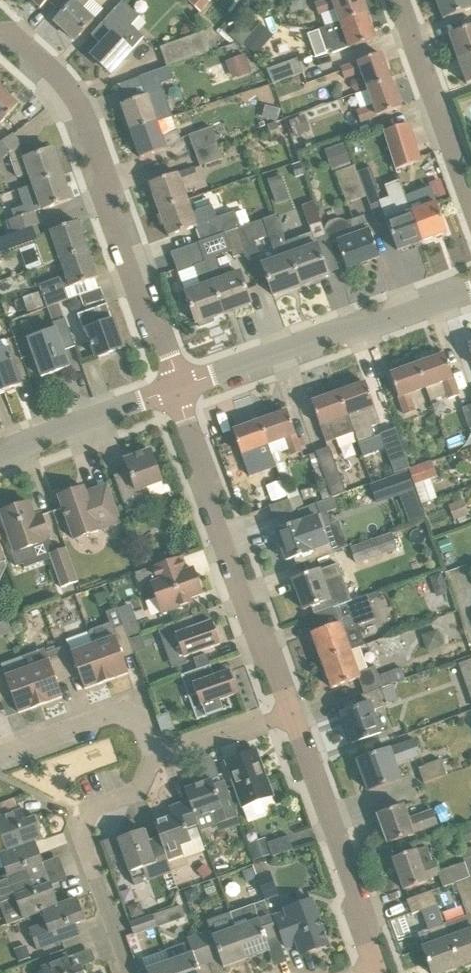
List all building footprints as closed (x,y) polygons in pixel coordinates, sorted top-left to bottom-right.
[(49,0),(31,0),(41,9),(49,0)] [(96,19),(84,9),(92,0),(64,0),(57,8),(63,13),(55,22),(76,40),(96,19)] [(208,0),(190,0),(189,1),(202,12),(211,2),(209,1),(208,0)] [(301,0),(300,0),(289,4),(292,13),(305,9),(303,5),(301,0)] [(339,23),(367,13),(362,0),(322,0),(314,3),(319,16),(334,11),(339,23)] [(470,10),(470,0),(437,0),(444,20),(470,10)] [(112,73),(144,37),(132,26),(140,17),(123,1),(92,35),(103,45),(93,56),(112,73)] [(333,54),(357,45),(376,39),(367,13),(339,23),(323,29),(323,30),(319,31),(326,52),(332,50),(333,54)] [(449,35),(458,59),(470,54),(470,27),(449,35)] [(205,33),(161,48),(168,67),(212,51),(205,33)] [(256,55),(265,46),(253,34),(244,44),(256,55)] [(231,59),(238,77),(251,72),(245,54),(231,59)] [(367,90),(391,81),(382,54),(341,68),(345,78),(361,72),(367,90)] [(470,83),(470,54),(458,59),(468,84),(470,83)] [(298,59),(268,70),(273,84),(303,73),(298,59)] [(131,131),(173,116),(161,84),(173,80),(169,67),(140,78),(147,96),(122,105),(131,131)] [(361,123),(401,108),(391,81),(367,90),(373,105),(359,111),(357,111),(361,123)] [(6,120),(19,105),(0,88),(0,89),(0,126),(6,120)] [(270,107),(267,119),(278,122),(281,109),(270,107)] [(141,158),(182,143),(178,132),(164,136),(159,122),(173,117),(173,116),(131,131),(141,158)] [(295,136),(306,132),(300,117),(289,120),(295,136)] [(396,170),(421,162),(409,124),(384,132),(396,170)] [(195,151),(217,143),(212,128),(189,136),(195,151)] [(0,162),(9,156),(17,177),(28,173),(32,185),(62,175),(53,149),(23,159),(19,148),(23,146),(14,134),(0,145),(0,162)] [(195,151),(201,167),(223,159),(217,143),(195,151)] [(331,167),(350,160),(344,143),(325,150),(331,167)] [(367,197),(358,172),(355,165),(355,166),(336,173),(348,204),(367,197)] [(160,210),(188,200),(183,186),(199,181),(195,167),(150,184),(160,210)] [(371,167),(358,172),(367,197),(380,192),(371,167)] [(62,175),(32,185),(40,211),(71,200),(62,175)] [(269,180),(273,192),(286,188),(282,176),(269,180)] [(423,241),(412,212),(411,212),(399,181),(385,187),(388,195),(390,200),(383,204),(381,204),(398,250),(423,241)] [(431,186),(431,188),(436,199),(447,195),(442,182),(431,186)] [(412,212),(423,241),(447,232),(436,199),(431,188),(419,192),(424,207),(412,212)] [(201,241),(237,228),(250,224),(245,211),(236,214),(235,213),(217,219),(212,205),(192,212),(188,200),(160,210),(169,237),(194,228),(199,241),(201,240),(201,241)] [(326,236),(315,202),(303,206),(314,240),(326,236)] [(11,221),(15,234),(37,226),(33,213),(11,221)] [(301,286),(286,243),(276,216),(250,225),(250,224),(237,228),(246,253),(249,261),(260,257),(255,242),(269,236),(277,258),(263,263),(274,296),(301,286)] [(380,257),(373,238),(365,216),(351,221),(352,224),(349,225),(348,223),(343,220),(340,220),(335,220),(331,223),(327,225),(325,229),(330,243),(337,241),(347,269),(380,257)] [(61,259),(61,260),(89,251),(78,222),(51,231),(51,232),(41,235),(33,238),(35,243),(43,266),(61,259)] [(35,243),(33,238),(41,235),(37,226),(15,234),(0,239),(0,255),(35,243)] [(202,242),(199,243),(224,314),(252,304),(240,273),(238,273),(239,274),(225,280),(217,257),(232,252),(234,257),(246,253),(237,228),(201,241),(202,242)] [(329,276),(317,244),(302,249),(299,238),(286,243),(301,286),(329,276)] [(213,318),(224,314),(199,243),(171,253),(179,273),(194,267),(201,287),(186,292),(197,324),(199,323),(200,327),(215,322),(213,318)] [(89,251),(61,260),(67,276),(40,286),(47,307),(49,306),(59,303),(70,299),(66,289),(98,278),(89,251)] [(81,296),(85,307),(106,300),(101,288),(81,296)] [(44,307),(39,293),(23,298),(28,313),(44,307)] [(88,331),(98,357),(123,348),(114,320),(113,321),(107,304),(78,315),(84,332),(88,331)] [(76,347),(65,319),(53,323),(55,328),(28,338),(42,377),(70,367),(64,351),(76,347)] [(22,384),(6,340),(0,342),(0,392),(22,384)] [(460,396),(452,374),(445,355),(418,365),(427,389),(432,402),(447,396),(448,400),(460,396)] [(410,396),(427,389),(418,365),(391,374),(406,415),(416,412),(410,396)] [(381,424),(373,402),(367,383),(339,393),(348,418),(349,417),(359,443),(375,437),(372,427),(381,424)] [(347,418),(348,418),(339,393),(312,403),(327,444),(353,434),(347,418)] [(303,452),(295,430),(288,411),(261,421),(270,446),(285,441),(291,456),(303,452)] [(257,451),(270,446),(261,421),(234,431),(250,476),(264,471),(257,451)] [(382,434),(392,462),(396,473),(409,468),(395,429),(382,434)] [(330,448),(328,449),(317,453),(328,483),(332,497),(346,492),(330,448)] [(128,512),(147,505),(153,503),(147,488),(163,482),(151,450),(125,459),(129,470),(114,476),(128,512)] [(416,486),(438,478),(432,462),(410,470),(416,486)] [(371,486),(377,503),(415,489),(409,473),(371,486)] [(328,483),(320,486),(319,487),(324,500),(332,497),(328,483)] [(118,509),(115,503),(109,484),(87,492),(85,487),(59,496),(75,540),(122,525),(121,521),(122,521),(118,509)] [(317,497),(314,487),(301,491),(304,501),(317,497)] [(323,502),(328,513),(338,509),(333,498),(323,502)] [(275,520),(294,512),(289,500),(270,507),(275,520)] [(449,506),(455,521),(458,519),(465,517),(469,515),(464,501),(449,506)] [(34,557),(31,548),(51,540),(48,534),(42,515),(35,517),(30,502),(17,507),(16,504),(4,508),(5,511),(2,512),(18,555),(14,557),(16,563),(34,557)] [(326,530),(320,515),(302,521),(276,531),(287,561),(294,558),(296,565),(333,551),(326,530)] [(392,534),(352,548),(357,564),(397,550),(392,534)] [(454,550),(449,538),(439,542),(443,554),(454,550)] [(50,555),(51,558),(58,578),(62,589),(79,583),(66,549),(66,548),(55,552),(49,554),(50,555)] [(162,614),(182,607),(193,603),(192,598),(203,594),(194,568),(188,570),(183,556),(136,573),(142,589),(151,585),(162,614)] [(304,610),(313,606),(332,599),(326,583),(343,577),(338,563),(293,580),(304,610)] [(430,578),(437,597),(449,593),(442,573),(430,578)] [(322,660),(366,645),(359,627),(377,620),(368,596),(352,602),(335,609),(340,623),(313,633),(322,660)] [(129,637),(125,628),(118,608),(106,613),(111,625),(90,633),(107,681),(129,673),(122,652),(133,648),(129,637)] [(184,658),(202,651),(221,644),(213,622),(192,629),(188,617),(163,626),(172,649),(180,646),(184,658)] [(0,624),(0,628),(3,636),(13,633),(9,621),(0,624)] [(141,632),(139,626),(132,626),(125,628),(129,637),(141,632)] [(85,689),(107,681),(90,633),(89,631),(67,639),(70,647),(59,650),(67,672),(78,668),(85,689)] [(391,684),(391,685),(405,680),(401,668),(379,676),(375,667),(360,673),(352,651),(366,646),(366,645),(322,660),(332,688),(359,678),(365,694),(391,684)] [(55,676),(67,672),(59,650),(47,654),(50,662),(28,669),(41,705),(63,697),(55,676)] [(198,669),(211,665),(207,654),(194,659),(198,669)] [(28,669),(24,658),(2,665),(3,670),(0,671),(0,695),(0,696),(11,692),(19,713),(41,705),(28,669)] [(460,664),(466,681),(468,681),(470,689),(470,660),(460,664)] [(198,720),(227,709),(224,709),(221,700),(239,694),(230,671),(209,678),(208,674),(211,665),(198,669),(181,676),(189,697),(197,694),(202,706),(193,709),(198,720)] [(398,701),(391,685),(391,684),(365,694),(362,695),(365,704),(341,713),(352,743),(383,732),(374,710),(398,701)] [(170,712),(156,717),(162,734),(176,729),(170,712)] [(369,791),(403,779),(398,765),(421,757),(415,740),(358,760),(369,791)] [(243,806),(273,795),(261,763),(258,764),(254,752),(227,762),(243,806)] [(425,783),(447,775),(441,760),(420,768),(425,783)] [(241,825),(234,806),(228,787),(217,791),(213,780),(186,789),(190,801),(199,826),(198,826),(200,832),(217,826),(217,824),(225,821),(228,830),(241,825)] [(160,836),(161,839),(170,863),(204,850),(202,843),(197,829),(189,832),(188,830),(198,826),(199,826),(190,801),(171,808),(174,816),(155,823),(160,836)] [(388,843),(407,836),(452,820),(446,805),(433,811),(417,815),(410,818),(405,805),(378,815),(388,843)] [(43,839),(36,818),(27,821),(23,810),(0,818),(0,855),(43,839)] [(470,841),(470,827),(460,831),(465,844),(470,841)] [(161,839),(160,836),(159,836),(160,839),(149,843),(144,830),(118,839),(135,885),(172,872),(170,866),(171,866),(170,863),(161,839)] [(446,844),(456,840),(452,830),(442,834),(446,844)] [(289,836),(268,843),(272,854),(273,857),(294,850),(289,836)] [(35,867),(44,864),(36,842),(44,840),(43,839),(0,855),(0,891),(39,877),(35,867)] [(272,854),(268,843),(252,848),(255,860),(272,854)] [(428,879),(439,875),(441,875),(440,871),(436,860),(433,862),(427,846),(393,858),(405,890),(429,881),(428,879)] [(466,862),(470,860),(470,848),(462,851),(466,862)] [(457,883),(456,882),(470,877),(465,863),(465,862),(440,871),(441,875),(439,875),(444,887),(452,884),(457,883)] [(266,900),(270,899),(279,896),(271,871),(268,872),(265,863),(254,866),(266,900)] [(213,872),(207,864),(198,871),(204,879),(213,872)] [(43,887),(39,877),(0,891),(0,906),(1,905),(8,925),(23,919),(59,906),(59,905),(51,884),(43,887)] [(457,883),(466,909),(470,907),(470,879),(470,877),(456,882),(457,883)] [(195,888),(184,892),(188,903),(189,903),(199,899),(196,889),(195,888)] [(413,914),(437,905),(433,891),(408,900),(413,914)] [(37,950),(62,941),(81,935),(77,924),(86,920),(78,898),(59,905),(59,906),(23,919),(24,921),(42,914),(45,924),(30,929),(37,950)] [(302,954),(329,945),(313,899),(284,910),(285,912),(275,915),(286,947),(298,943),(302,954)] [(270,950),(268,943),(267,942),(279,938),(266,901),(231,913),(236,927),(236,928),(247,959),(270,950)] [(128,907),(132,919),(133,918),(145,914),(141,902),(128,907)] [(182,905),(173,909),(178,921),(186,918),(182,905)] [(200,935),(210,962),(221,958),(224,967),(247,959),(236,928),(236,927),(231,913),(231,912),(208,921),(211,931),(200,935)] [(134,935),(158,927),(153,915),(130,923),(134,935)] [(469,916),(445,924),(460,966),(470,962),(470,924),(469,916)] [(460,966),(445,924),(419,933),(433,972),(442,972),(460,966)] [(210,962),(200,935),(189,939),(194,953),(170,962),(174,972),(201,972),(198,966),(210,962)] [(15,950),(19,963),(31,959),(26,946),(15,950)] [(82,966),(73,969),(69,958),(43,968),(44,971),(39,972),(85,972),(82,966)] [(170,962),(147,970),(148,972),(174,972),(170,962)]
